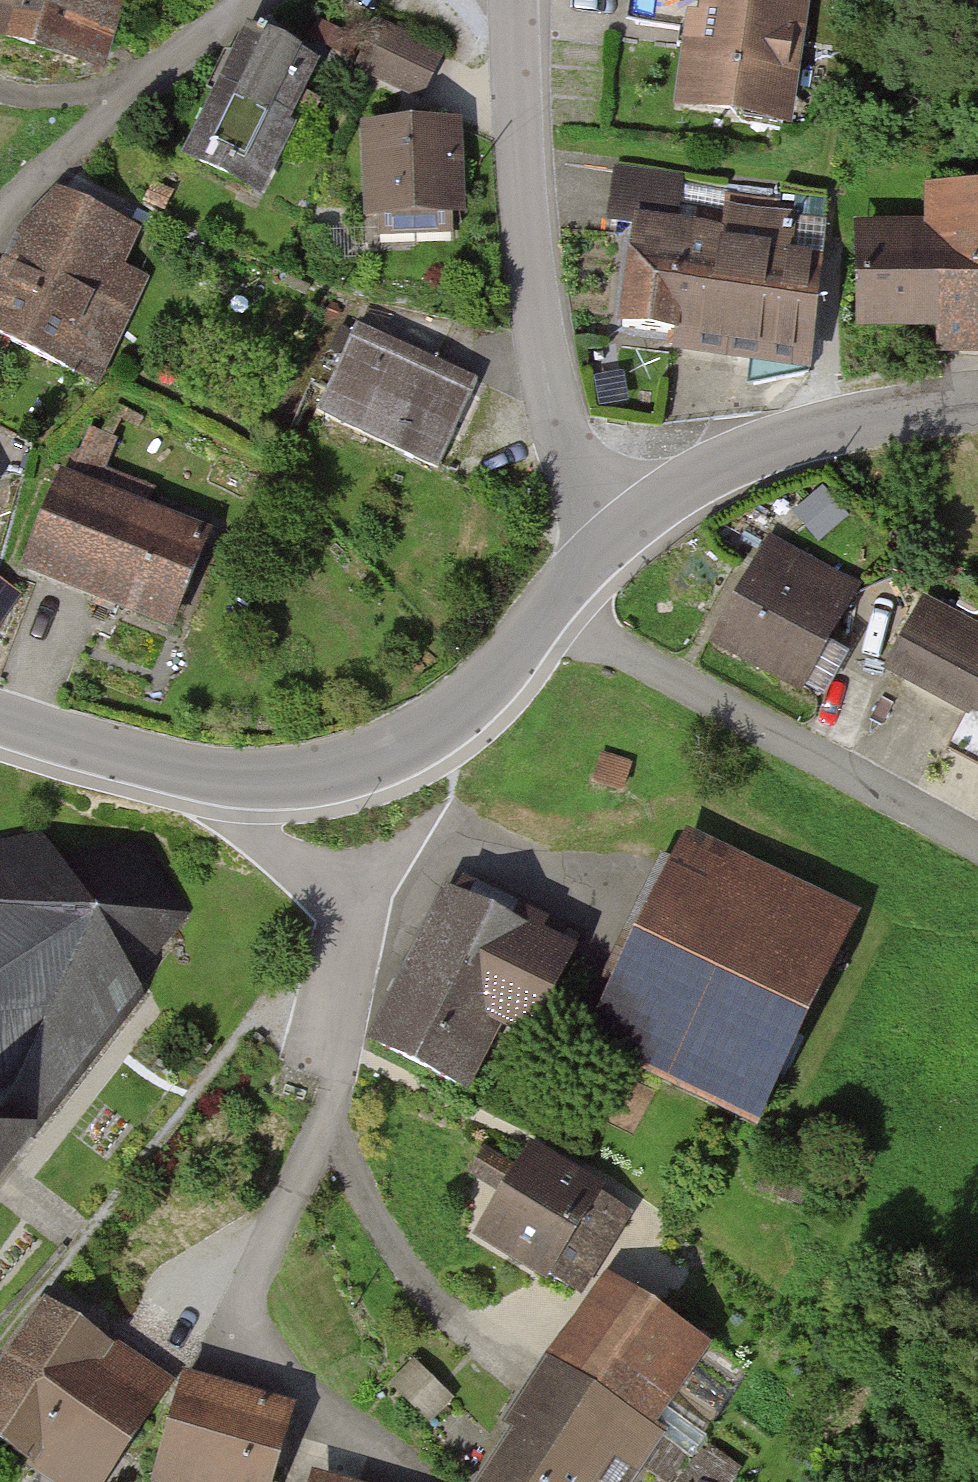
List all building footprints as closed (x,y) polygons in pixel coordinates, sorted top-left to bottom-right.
[(111,83),(136,0),(0,0),(0,50),(111,83)] [(812,0),(711,0),(696,118),(795,130),(812,0)] [(377,14),(352,61),(426,99),(450,53),(377,14)] [(347,82),(258,40),(191,178),(280,220),(347,82)] [(477,233),(469,127),(367,135),(375,241),(477,233)] [(938,196),(938,232),(867,233),(867,336),(946,336),(946,364),(977,364),(977,196),(938,196)] [(34,230),(0,300),(0,339),(104,389),(154,288),(127,275),(143,241),(67,204),(34,230)] [(619,347),(721,358),(735,231),(633,220),(619,347)] [(721,358),(823,369),(836,241),(735,231),(721,358)] [(488,382),(367,330),(328,421),(448,473),(488,382)] [(68,477),(27,577),(178,639),(219,539),(68,477)] [(779,543),(721,656),(812,703),(870,589),(779,543)] [(927,613),(894,674),(977,719),(977,640),(927,613)] [(862,913),(691,838),(598,1047),(770,1122),(862,913)] [(0,869),(0,1193),(156,1004),(145,989),(193,918),(145,853),(68,876),(57,854),(0,869)] [(453,884),(414,969),(512,1014),(542,1028),(582,943),(453,884)] [(414,969),(374,1054),(472,1099),(512,1014),(414,969)] [(632,1202),(532,1150),(483,1246),(583,1297),(632,1202)] [(626,1286),(502,1481),(637,1481),(723,1347),(626,1286)] [(52,1312),(0,1389),(0,1443),(58,1481),(117,1481),(176,1395),(52,1312)] [(193,1384),(167,1481),(284,1481),(303,1413),(193,1384)] [(691,1473),(686,1481),(709,1481),(691,1473)]
